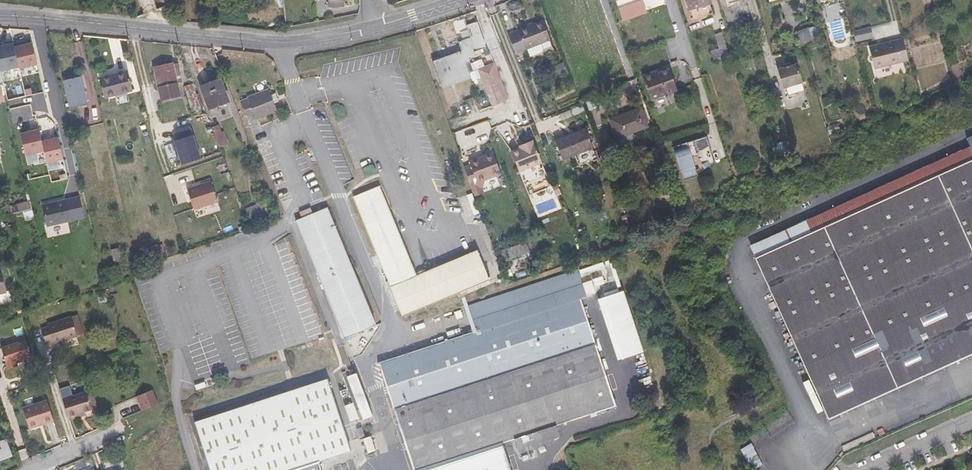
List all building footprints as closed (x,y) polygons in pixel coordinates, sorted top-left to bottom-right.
[(618,8),(642,0),(615,0),(618,8)] [(713,13),(710,4),(711,3),(710,0),(686,0),(689,10),(691,10),(694,19),(713,13)] [(539,44),(550,40),(543,21),(518,30),(526,49),(527,49),(529,56),(542,51),(539,44)] [(470,37),(464,40),(464,35),(458,36),(458,42),(462,51),(433,62),(441,84),(470,73),(466,63),(470,62),(469,59),(476,56),(474,52),(486,47),(476,22),(466,26),(470,37)] [(820,24),(808,29),(810,33),(811,37),(822,33),(820,24)] [(853,31),(856,42),(873,37),(870,27),(853,31)] [(807,28),(795,32),(800,44),(812,40),(811,37),(810,33),(807,28)] [(711,51),(713,59),(728,55),(722,32),(715,34),(719,49),(711,51)] [(874,68),(908,60),(903,39),(869,47),(874,68)] [(0,46),(0,68),(1,71),(18,67),(14,48),(12,41),(5,43),(6,45),(0,46)] [(32,43),(14,48),(18,67),(19,69),(37,65),(32,43)] [(161,99),(180,95),(173,64),(154,68),(161,99)] [(493,105),(504,101),(490,67),(479,71),(493,105)] [(653,75),(652,72),(642,76),(651,100),(677,90),(670,69),(659,73),(653,75)] [(99,79),(104,97),(133,90),(128,71),(99,79)] [(64,81),(71,107),(87,103),(80,77),(64,81)] [(210,108),(227,102),(219,80),(202,86),(210,108)] [(802,81),(797,83),(790,85),(783,87),(788,105),(808,99),(802,81)] [(184,86),(192,111),(202,108),(193,84),(184,86)] [(253,112),(255,119),(277,110),(269,90),(247,98),(247,99),(241,101),(246,115),(253,112)] [(610,119),(617,138),(648,126),(641,108),(610,119)] [(189,125),(175,129),(178,139),(173,140),(176,149),(177,149),(182,163),(200,157),(193,134),(192,134),(189,125)] [(28,133),(18,135),(23,156),(42,152),(40,143),(36,128),(28,130),(28,133)] [(596,157),(585,129),(555,141),(562,160),(572,156),(575,165),(596,157)] [(227,145),(225,135),(217,137),(219,147),(227,145)] [(697,173),(714,162),(706,136),(687,142),(688,146),(674,151),(681,173),(684,180),(697,176),(697,173)] [(56,139),(40,143),(42,152),(45,164),(61,160),(56,139)] [(522,144),(523,147),(511,151),(519,171),(525,185),(547,176),(542,162),(533,140),(522,144)] [(779,150),(788,147),(786,140),(782,142),(782,141),(776,143),(779,150)] [(970,146),(750,246),(755,258),(971,160),(971,151),(970,146)] [(477,182),(501,174),(493,153),(484,156),(485,158),(471,164),(477,182)] [(755,258),(829,419),(837,415),(831,401),(913,364),(920,378),(944,367),(937,353),(971,337),(971,160),(755,258)] [(209,182),(185,190),(192,209),(215,201),(209,182)] [(379,186),(353,197),(403,315),(456,292),(465,289),(488,279),(477,251),(416,276),(379,186)] [(79,196),(42,205),(47,227),(85,218),(79,196)] [(250,220),(269,213),(264,201),(245,209),(250,220)] [(24,218),(34,216),(31,203),(17,206),(19,213),(23,212),(24,218)] [(12,214),(11,207),(0,210),(0,217),(12,214)] [(296,221),(342,332),(375,323),(327,208),(313,214),(307,216),(296,221)] [(310,208),(305,210),(307,216),(313,214),(310,208)] [(476,223),(483,220),(479,208),(471,210),(476,223)] [(526,242),(507,249),(511,259),(529,252),(526,242)] [(143,259),(161,253),(158,245),(158,244),(140,250),(143,259)] [(111,250),(114,262),(122,260),(119,248),(111,250)] [(556,426),(616,406),(582,298),(587,297),(583,284),(578,269),(468,305),(477,331),(471,333),(379,362),(413,469),(420,469),(503,443),(514,439),(519,453),(540,446),(559,436),(556,426)] [(583,284),(587,297),(600,293),(595,280),(583,284)] [(465,289),(456,292),(471,333),(477,331),(468,305),(464,295),(467,294),(465,289)] [(623,291),(598,299),(618,360),(643,352),(623,291)] [(47,325),(48,327),(41,329),(46,344),(53,341),(54,344),(78,336),(77,333),(72,319),(71,317),(47,325)] [(83,332),(78,317),(72,319),(77,333),(83,332)] [(375,323),(342,332),(344,337),(346,337),(353,334),(376,324),(375,323)] [(971,354),(971,337),(937,353),(944,367),(971,354)] [(16,361),(22,359),(31,356),(26,340),(1,348),(8,367),(17,364),(16,361)] [(837,415),(920,378),(913,364),(831,401),(837,415)] [(357,373),(347,377),(362,419),(373,416),(357,373)] [(327,379),(195,422),(211,469),(290,469),(315,462),(350,450),(327,379)] [(92,390),(86,392),(92,410),(98,408),(92,390)] [(152,390),(135,397),(141,411),(158,404),(152,390)] [(62,399),(69,420),(76,418),(75,415),(85,412),(92,410),(86,392),(62,399)] [(23,408),(29,427),(44,422),(44,424),(54,421),(48,400),(23,408)] [(10,456),(4,441),(0,443),(0,460),(10,456)] [(420,469),(512,469),(503,443),(420,469)] [(315,462),(290,469),(318,469),(315,462)]
